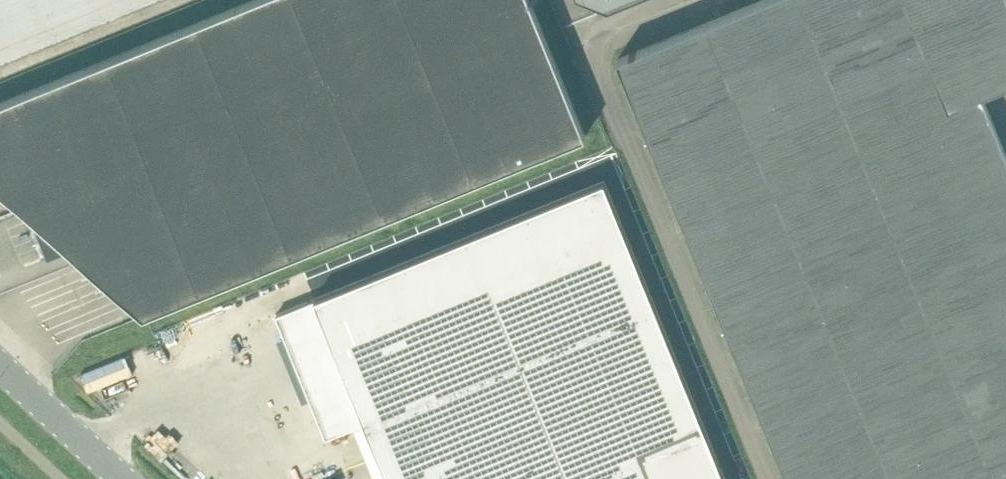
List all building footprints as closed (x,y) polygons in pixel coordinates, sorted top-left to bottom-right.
[(584,132),(531,0),(251,0),(0,102),(0,187),(31,215),(48,257),(79,244),(84,256),(79,257),(145,315),(584,132)] [(142,0),(0,0),(0,58),(142,0)] [(983,93),(1005,83),(1005,0),(761,0),(618,58),(789,478),(1005,478),(1005,149),(983,93)] [(605,181),(315,299),(388,478),(726,478),(605,181)]
